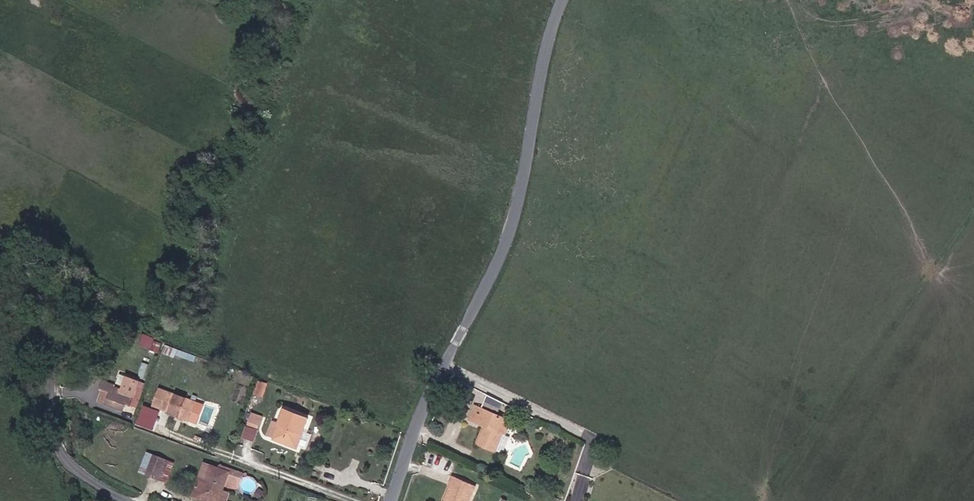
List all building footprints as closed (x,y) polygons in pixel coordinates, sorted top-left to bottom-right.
[(170,360),(183,365),(187,356),(174,350),(170,360)] [(128,406),(133,408),(142,384),(130,379),(127,387),(131,388),(129,393),(119,390),(121,386),(108,381),(105,390),(109,391),(104,404),(125,412),(128,406)] [(162,391),(170,394),(174,385),(165,382),(162,391)] [(467,401),(472,389),(460,384),(455,395),(467,401)] [(180,419),(198,427),(206,409),(180,397),(173,412),(182,416),(180,419)] [(503,452),(509,435),(515,421),(482,408),(476,421),(494,428),(492,434),(488,433),(483,445),(503,452)] [(244,437),(257,441),(266,415),(252,410),(244,437)] [(278,443),(301,451),(313,420),(290,412),(278,443)] [(503,452),(508,454),(515,436),(509,435),(503,452)] [(148,474),(162,480),(169,462),(155,457),(148,474)] [(217,500),(224,500),(234,475),(208,466),(198,494),(217,500)] [(482,492),(460,482),(451,500),(477,500),(482,492)]
